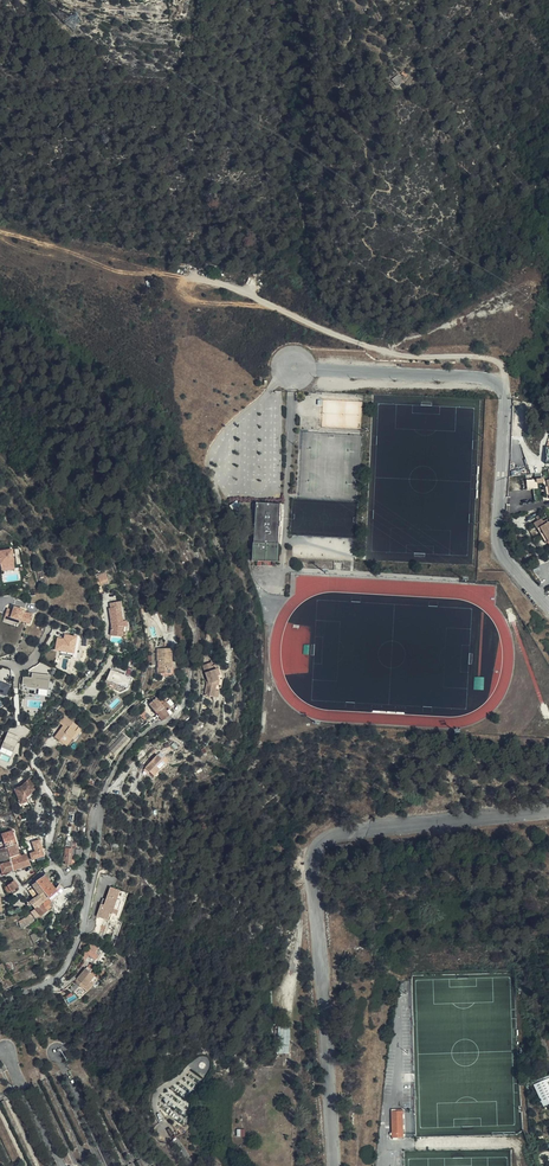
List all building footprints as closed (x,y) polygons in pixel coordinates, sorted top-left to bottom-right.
[(392,79),(396,85),(403,81),(399,74),(392,79)] [(199,261),(198,269),(219,270),(219,263),(199,261)] [(544,478),(527,479),(528,489),(538,488),(538,483),(544,482),(544,478)] [(255,503),(253,536),(252,543),(251,561),(278,562),(279,544),(274,544),(276,504),(255,503)] [(539,536),(541,534),(545,541),(547,541),(548,545),(548,525),(544,528),(542,525),(535,529),(536,532),(539,536)] [(539,536),(547,550),(548,549),(548,545),(547,541),(545,541),(541,534),(539,536)] [(0,549),(0,562),(13,560),(11,548),(0,549)] [(105,576),(97,579),(99,585),(107,582),(105,576)] [(174,583),(173,576),(166,578),(168,585),(174,583)] [(121,608),(120,604),(109,606),(109,611),(108,611),(110,628),(109,636),(119,637),(120,630),(122,629),(120,609),(121,608)] [(7,607),(4,614),(19,619),(29,622),(32,613),(23,610),(23,609),(14,605),(12,609),(7,607)] [(121,608),(120,609),(122,629),(120,630),(119,637),(109,636),(109,638),(124,640),(126,625),(123,608),(121,608)] [(19,619),(4,614),(3,617),(19,622),(19,619)] [(76,640),(57,636),(55,648),(61,649),(74,651),(76,640)] [(169,649),(169,647),(165,647),(165,649),(157,649),(157,662),(158,662),(158,668),(157,668),(157,674),(170,674),(170,668),(171,668),(171,662),(170,662),(170,649),(169,649)] [(209,671),(205,673),(207,679),(208,683),(206,684),(204,695),(212,697),(215,686),(217,686),(218,680),(216,679),(215,676),(218,675),(216,669),(215,665),(212,666),(211,663),(207,664),(209,671)] [(218,668),(216,669),(218,675),(215,676),(216,679),(218,680),(217,686),(215,686),(212,697),(216,698),(218,688),(220,688),(222,679),(218,668)] [(32,671),(32,676),(36,677),(36,673),(48,675),(46,695),(35,693),(35,695),(50,697),(52,680),(49,680),(50,673),(32,671)] [(23,675),(22,684),(24,684),(24,688),(30,689),(30,688),(35,689),(35,693),(46,695),(48,675),(36,673),(36,677),(32,676),(23,675)] [(111,673),(107,684),(117,688),(128,692),(132,681),(121,677),(111,673)] [(6,695),(10,684),(0,681),(0,693),(6,695)] [(107,684),(105,690),(114,694),(117,688),(107,684)] [(148,704),(155,713),(162,707),(159,703),(155,698),(148,704)] [(165,711),(168,709),(170,707),(164,699),(159,703),(162,707),(165,711)] [(160,718),(162,721),(171,714),(168,709),(165,711),(162,707),(155,713),(160,718)] [(133,718),(138,723),(141,718),(136,714),(133,718)] [(52,740),(63,748),(75,729),(63,719),(58,726),(62,728),(52,740)] [(75,729),(63,748),(64,749),(70,743),(71,743),(79,732),(75,729)] [(20,736),(8,731),(4,740),(16,745),(20,736)] [(120,750),(129,739),(122,732),(107,746),(112,752),(117,747),(120,750)] [(16,745),(4,740),(1,746),(13,751),(16,745)] [(161,778),(171,763),(160,756),(150,771),(161,778)] [(11,792),(17,803),(23,800),(32,791),(30,789),(32,787),(32,786),(32,785),(32,784),(27,780),(18,788),(11,792)] [(10,815),(0,817),(0,820),(2,820),(3,824),(6,823),(6,821),(11,820),(10,815)] [(6,849),(9,858),(18,855),(15,845),(13,845),(12,841),(15,839),(12,830),(1,834),(4,843),(6,842),(7,847),(5,847),(6,849)] [(71,856),(71,857),(79,859),(81,851),(76,850),(76,843),(66,840),(65,848),(70,849),(70,856),(71,856)] [(39,861),(46,859),(45,855),(43,856),(39,841),(35,842),(36,844),(34,845),(36,852),(31,854),(33,860),(38,858),(39,861)] [(69,866),(71,857),(71,856),(70,856),(70,849),(65,848),(63,848),(62,857),(58,856),(57,864),(69,866)] [(3,874),(13,870),(10,861),(9,858),(6,849),(0,850),(0,864),(3,874)] [(10,861),(13,870),(18,869),(26,866),(29,865),(26,856),(10,861)] [(44,876),(36,882),(26,889),(34,898),(38,903),(54,889),(44,876)] [(7,887),(11,893),(15,891),(14,889),(18,886),(14,881),(13,881),(7,887)] [(57,884),(54,889),(38,903),(34,898),(29,902),(31,905),(34,909),(29,913),(34,918),(36,916),(37,918),(50,908),(48,906),(50,903),(52,905),(53,904),(53,903),(55,901),(54,900),(59,896),(63,889),(57,884)] [(115,906),(119,897),(109,894),(105,906),(103,911),(99,910),(94,923),(106,928),(109,920),(114,922),(119,907),(115,906)] [(125,900),(119,897),(115,906),(119,907),(114,922),(109,920),(106,928),(113,931),(125,900)] [(27,927),(34,922),(32,920),(33,919),(30,917),(23,922),(25,925),(21,927),(23,929),(27,927)] [(94,953),(99,947),(92,942),(87,947),(94,953)] [(87,969),(76,982),(87,991),(98,979),(90,971),(87,969)] [(301,1047),(302,1033),(287,1032),(286,1045),(301,1047)] [(546,1086),(544,1081),(537,1085),(539,1089),(546,1105),(548,1103),(548,1090),(547,1086),(546,1086)] [(392,1133),(391,1136),(391,1139),(392,1139),(396,1139),(402,1140),(402,1139),(402,1136),(403,1131),(403,1127),(403,1120),(403,1117),(403,1112),(393,1112),(392,1133)]
